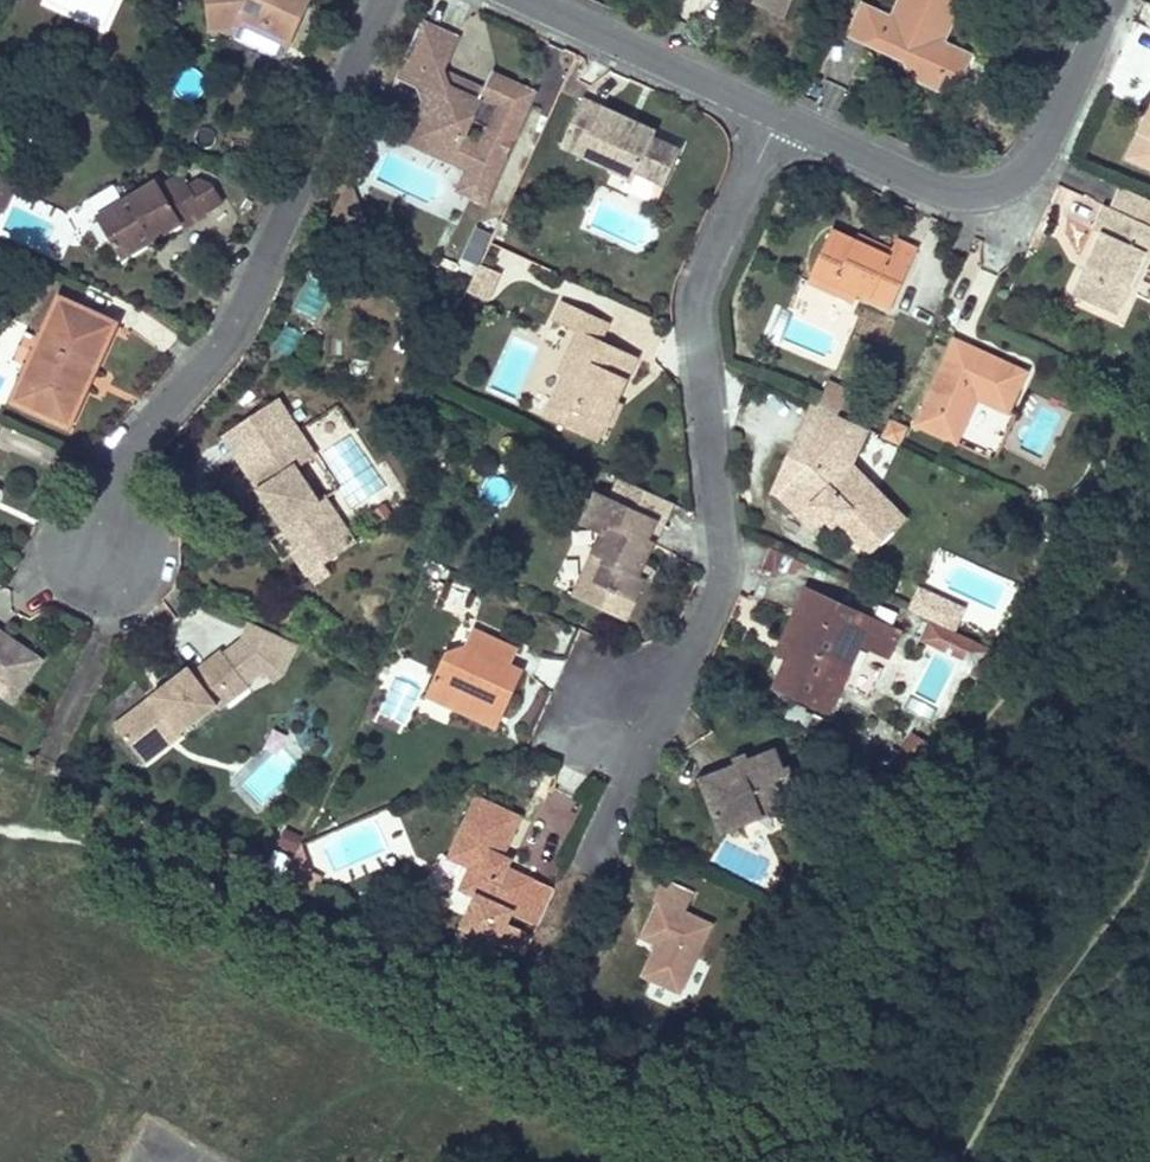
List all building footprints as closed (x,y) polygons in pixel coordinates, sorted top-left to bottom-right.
[(204,33),(232,31),(233,26),(233,20),(243,19),(292,41),(311,0),(202,0),(204,33)] [(782,19),(791,0),(744,0),(782,19)] [(908,60),(911,51),(921,55),(917,64),(912,77),(942,90),(949,73),(963,80),(975,55),(949,43),(968,0),(903,0),(890,30),(858,16),(850,34),(908,60)] [(292,41),(243,19),(233,20),(233,26),(243,26),(290,46),(292,41)] [(444,72),(458,41),(424,25),(400,77),(422,88),(428,106),(419,126),(433,132),(440,151),(455,158),(453,164),(471,172),(467,182),(472,197),(486,204),(536,94),(494,75),(487,91),(482,102),(450,88),(444,72)] [(921,55),(911,51),(908,60),(917,64),(921,55)] [(487,91),(444,72),(450,88),(482,102),(487,91)] [(963,80),(949,73),(942,90),(956,97),(963,80)] [(662,132),(642,123),(640,127),(632,124),(633,119),(587,98),(566,146),(639,181),(643,174),(669,186),(684,152),(658,140),(662,132)] [(1130,160),(1149,169),(1149,117),(1130,160)] [(642,123),(633,119),(632,124),(640,127),(642,123)] [(433,132),(419,126),(411,144),(453,164),(455,158),(440,151),(433,132)] [(0,172),(0,211),(3,212),(18,180),(0,172)] [(95,218),(122,260),(180,223),(184,229),(205,216),(203,214),(221,202),(212,187),(198,182),(187,189),(179,175),(158,187),(154,181),(95,218)] [(372,236),(352,180),(334,218),(372,236)] [(1070,291),(1115,312),(1142,252),(1149,234),(1149,226),(1101,203),(1090,227),(1098,231),(1070,291)] [(459,270),(478,275),(492,230),(473,225),(459,270)] [(814,273),(860,294),(892,308),(919,249),(900,241),(895,250),(892,257),(856,241),(834,231),(814,273)] [(1142,252),(1149,256),(1149,234),(1142,252)] [(860,235),(856,241),(892,257),(895,250),(860,235)] [(495,295),(502,268),(479,262),(472,289),(495,295)] [(860,294),(814,273),(810,282),(856,304),(860,294)] [(571,373),(552,414),(588,431),(596,414),(609,420),(621,395),(613,392),(623,372),(630,376),(641,351),(607,336),(615,320),(568,298),(559,317),(584,328),(565,369),(571,373)] [(14,402),(70,428),(116,325),(61,300),(43,340),(27,333),(8,374),(24,380),(14,402)] [(957,340),(918,425),(959,444),(976,404),(967,400),(971,393),(980,397),(1011,411),(1029,372),(957,340)] [(623,372),(613,392),(621,395),(630,376),(623,372)] [(980,397),(971,393),(967,400),(976,404),(980,397)] [(621,395),(609,420),(616,424),(628,399),(621,395)] [(281,402),(224,439),(234,454),(290,417),(281,402)] [(844,418),(817,405),(775,496),(782,498),(793,490),(807,462),(821,468),(844,418)] [(609,420),(596,414),(588,431),(602,437),(609,420)] [(234,454),(298,551),(292,554),(305,575),(357,540),(329,498),(322,502),(299,466),(316,455),(290,417),(234,454)] [(815,507),(829,521),(837,514),(845,521),(842,525),(872,556),(909,520),(857,466),(873,431),(844,418),(821,468),(807,462),(793,490),(782,498),(802,519),(815,507)] [(886,437),(902,445),(908,430),(893,423),(886,437)] [(594,556),(608,563),(590,603),(629,621),(647,582),(641,579),(646,567),(656,545),(651,542),(659,523),(665,525),(675,504),(621,479),(612,500),(607,498),(594,528),(605,532),(594,556)] [(594,528),(607,498),(601,495),(587,525),(594,528)] [(829,521),(815,507),(802,519),(816,534),(829,521)] [(837,514),(829,521),(837,529),(842,525),(845,521),(837,514)] [(665,525),(659,523),(651,542),(656,545),(659,546),(668,527),(665,525)] [(608,563),(594,556),(575,596),(590,603),(608,563)] [(646,567),(641,579),(647,582),(650,583),(655,571),(646,567)] [(790,645),(785,655),(775,650),(763,674),(827,707),(848,666),(840,662),(854,637),(861,640),(877,649),(886,631),(807,591),(796,613),(800,616),(785,643),(790,645)] [(928,620),(938,598),(922,591),(912,613),(928,620)] [(955,632),(965,611),(938,598),(928,620),(955,632)] [(268,672),(246,643),(255,623),(251,621),(241,642),(223,656),(248,689),(268,673),(268,672)] [(281,664),(292,640),(255,623),(246,643),(268,672),(268,673),(281,664)] [(886,631),(877,649),(887,654),(896,636),(886,631)] [(447,658),(429,698),(457,711),(465,696),(507,716),(525,676),(510,670),(519,650),(478,632),(468,651),(447,658)] [(12,703),(42,660),(2,634),(0,634),(0,695),(12,703)] [(854,637),(840,662),(848,666),(861,640),(854,637)] [(775,638),(771,648),(775,650),(785,655),(790,645),(785,643),(775,638)] [(284,673),(298,643),(292,640),(281,664),(268,673),(274,681),(284,673)] [(113,725),(135,756),(174,727),(180,734),(217,707),(220,711),(248,689),(223,656),(219,651),(191,672),(189,668),(113,725)] [(500,732),(507,716),(465,696),(457,711),(500,732)] [(174,727),(135,756),(145,768),(184,739),(180,734),(174,727)] [(700,780),(719,832),(787,806),(797,787),(788,765),(784,767),(778,749),(750,759),(748,754),(734,759),(737,767),(739,773),(723,779),(721,773),(700,780)] [(721,773),(723,779),(739,773),(737,767),(721,773)] [(554,874),(584,800),(548,786),(518,860),(554,874)] [(522,820),(480,799),(451,858),(473,869),(462,891),(478,899),(460,938),(472,944),(476,937),(498,947),(525,959),(534,939),(507,926),(512,915),(539,928),(556,892),(509,870),(512,861),(505,858),(522,820)] [(310,874),(300,847),(285,879),(316,894),(322,880),(310,874)] [(642,939),(658,946),(644,978),(680,994),(711,926),(685,915),(691,899),(660,885),(650,908),(656,910),(642,939)]
